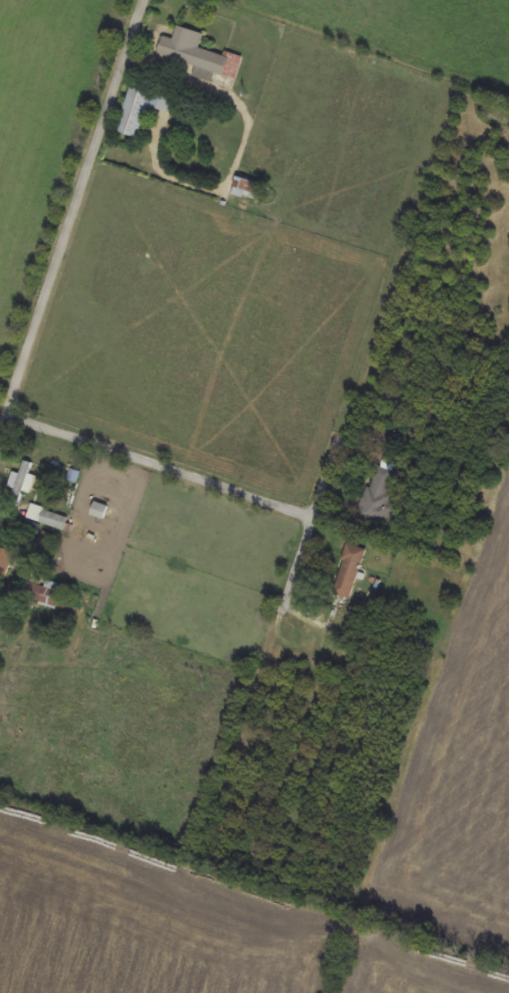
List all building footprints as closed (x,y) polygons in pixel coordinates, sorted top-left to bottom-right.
[(158,54),(198,66),(195,76),(213,81),(215,72),(237,79),(243,59),(201,47),(205,34),(177,27),(174,40),(163,37),(158,54)] [(118,133),(140,138),(149,107),(170,113),(174,99),(130,88),(118,133)] [(262,184),(238,176),(232,194),(256,202),(262,184)] [(23,491),(30,493),(36,477),(29,475),(33,464),(25,461),(20,475),(18,474),(7,501),(18,505),(23,491)] [(396,504),(386,501),(393,477),(373,471),(359,519),(388,528),(396,504)] [(106,519),(109,506),(96,503),(92,515),(106,519)] [(28,516),(64,532),(69,519),(34,504),(28,516)] [(333,594),(351,599),(365,549),(347,544),(333,594)] [(8,580),(16,553),(0,547),(0,578),(8,580)] [(61,608),(65,591),(50,587),(49,588),(33,584),(28,600),(61,608)]
